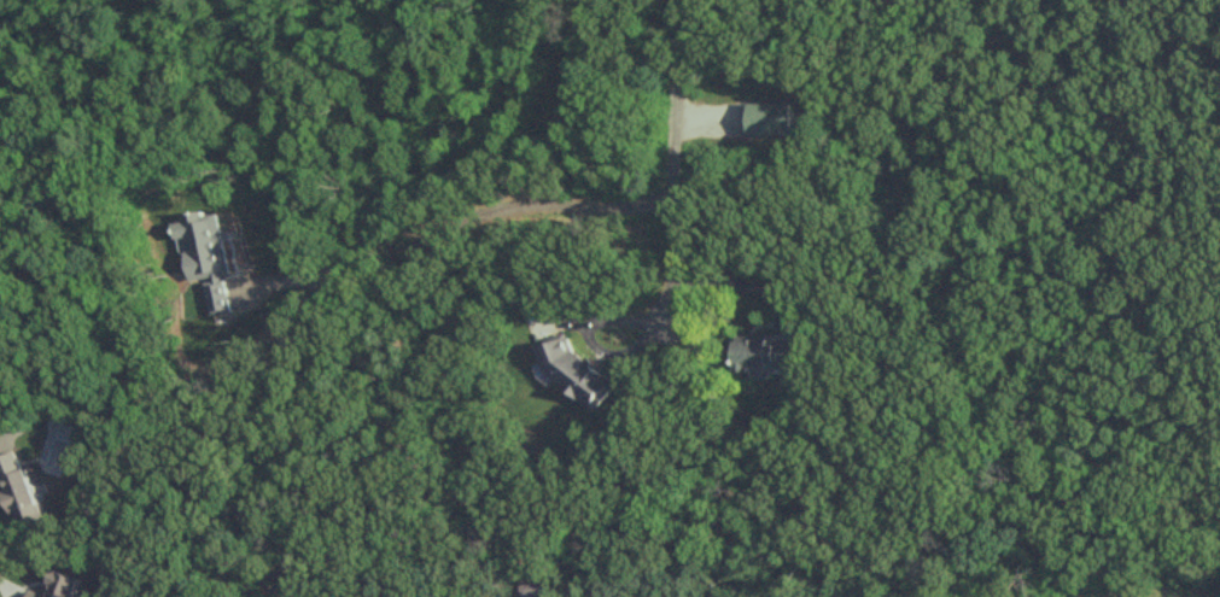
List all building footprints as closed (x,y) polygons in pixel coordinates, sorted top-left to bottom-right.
[(743,104),(743,139),(790,139),(790,104),(743,104)] [(537,356),(540,358),(531,373),(595,410),(614,378),(547,339),(537,356)] [(800,369),(800,342),(727,342),(727,369),(800,369)] [(27,472),(21,452),(0,458),(0,485),(5,483),(19,528),(51,518),(36,469),(27,472)] [(89,581),(62,571),(52,596),(82,596),(89,581)] [(517,586),(521,596),(551,596),(542,576),(517,586)]
